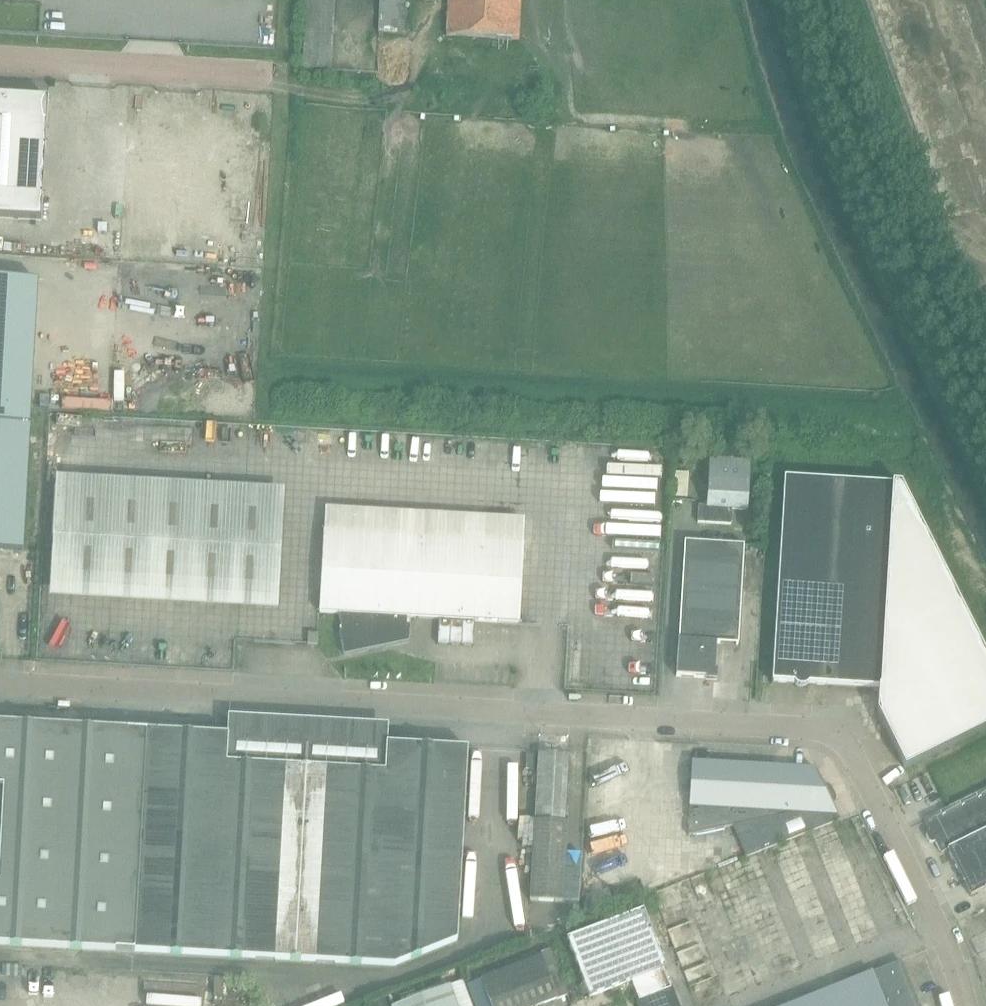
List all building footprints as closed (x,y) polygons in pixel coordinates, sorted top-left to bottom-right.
[(336,0),(306,0),(302,68),(332,70),(336,0)] [(406,0),(380,0),(378,33),(405,35),(406,0)] [(446,37),(520,40),(522,0),(448,0),(446,37)] [(0,97),(0,219),(41,221),(48,100),(4,97),(0,97)] [(22,549),(38,282),(0,279),(0,548),(22,549)] [(697,523),(711,524),(731,525),(732,508),(746,509),(748,481),(749,462),(710,460),(708,507),(698,506),(697,523)] [(50,598),(277,610),(284,490),(56,478),(50,598)] [(878,689),(877,712),(905,770),(985,730),(985,658),(901,485),(784,478),(771,684),(773,684),(773,683),(793,684),(796,686),(799,688),(802,688),(806,687),(808,685),(878,689)] [(519,624),(520,604),(523,544),(324,533),(320,593),(319,613),(338,614),(342,631),(338,632),(343,655),(408,642),(409,626),(406,625),(407,618),(519,624)] [(717,671),(715,671),(716,644),(738,646),(744,546),(684,542),(676,677),(706,679),(705,681),(716,682),(717,671)] [(26,585),(26,598),(42,598),(41,584),(26,585)] [(394,968),(456,943),(467,750),(386,746),(384,774),(226,765),(227,737),(0,725),(0,788),(3,788),(0,846),(0,946),(394,968)] [(642,764),(642,748),(623,747),(622,764),(642,764)] [(537,774),(530,902),(561,904),(578,905),(581,855),(564,854),(566,824),(563,824),(566,775),(567,755),(538,754),(537,774)] [(526,755),(525,770),(534,770),(535,756),(526,755)] [(690,783),(688,836),(704,833),(727,828),(733,827),(746,858),(840,820),(833,805),(832,803),(833,802),(834,800),(834,798),(834,796),(830,789),(829,788),(827,787),(826,786),(823,787),(815,770),(813,770),(691,763),(690,783)] [(948,850),(976,836),(985,831),(985,790),(942,812),(924,821),(940,854),(948,850)] [(619,811),(619,828),(602,828),(601,860),(618,860),(618,836),(637,836),(637,811),(619,811)] [(861,828),(847,834),(856,856),(870,851),(861,828)] [(959,873),(985,860),(985,831),(976,836),(948,850),(959,873)] [(705,975),(873,910),(844,835),(676,901),(705,975)] [(985,888),(985,860),(959,873),(970,896),(985,888)] [(638,1005),(679,1005),(673,988),(670,989),(642,913),(566,942),(588,999),(632,982),(639,1002),(636,1003),(638,1005)] [(489,1004),(490,1005),(539,1005),(566,996),(549,951),(540,954),(541,957),(480,980),(489,1004)] [(901,961),(789,1005),(918,1005),(901,961)] [(448,987),(397,1005),(456,1005),(448,987)]
